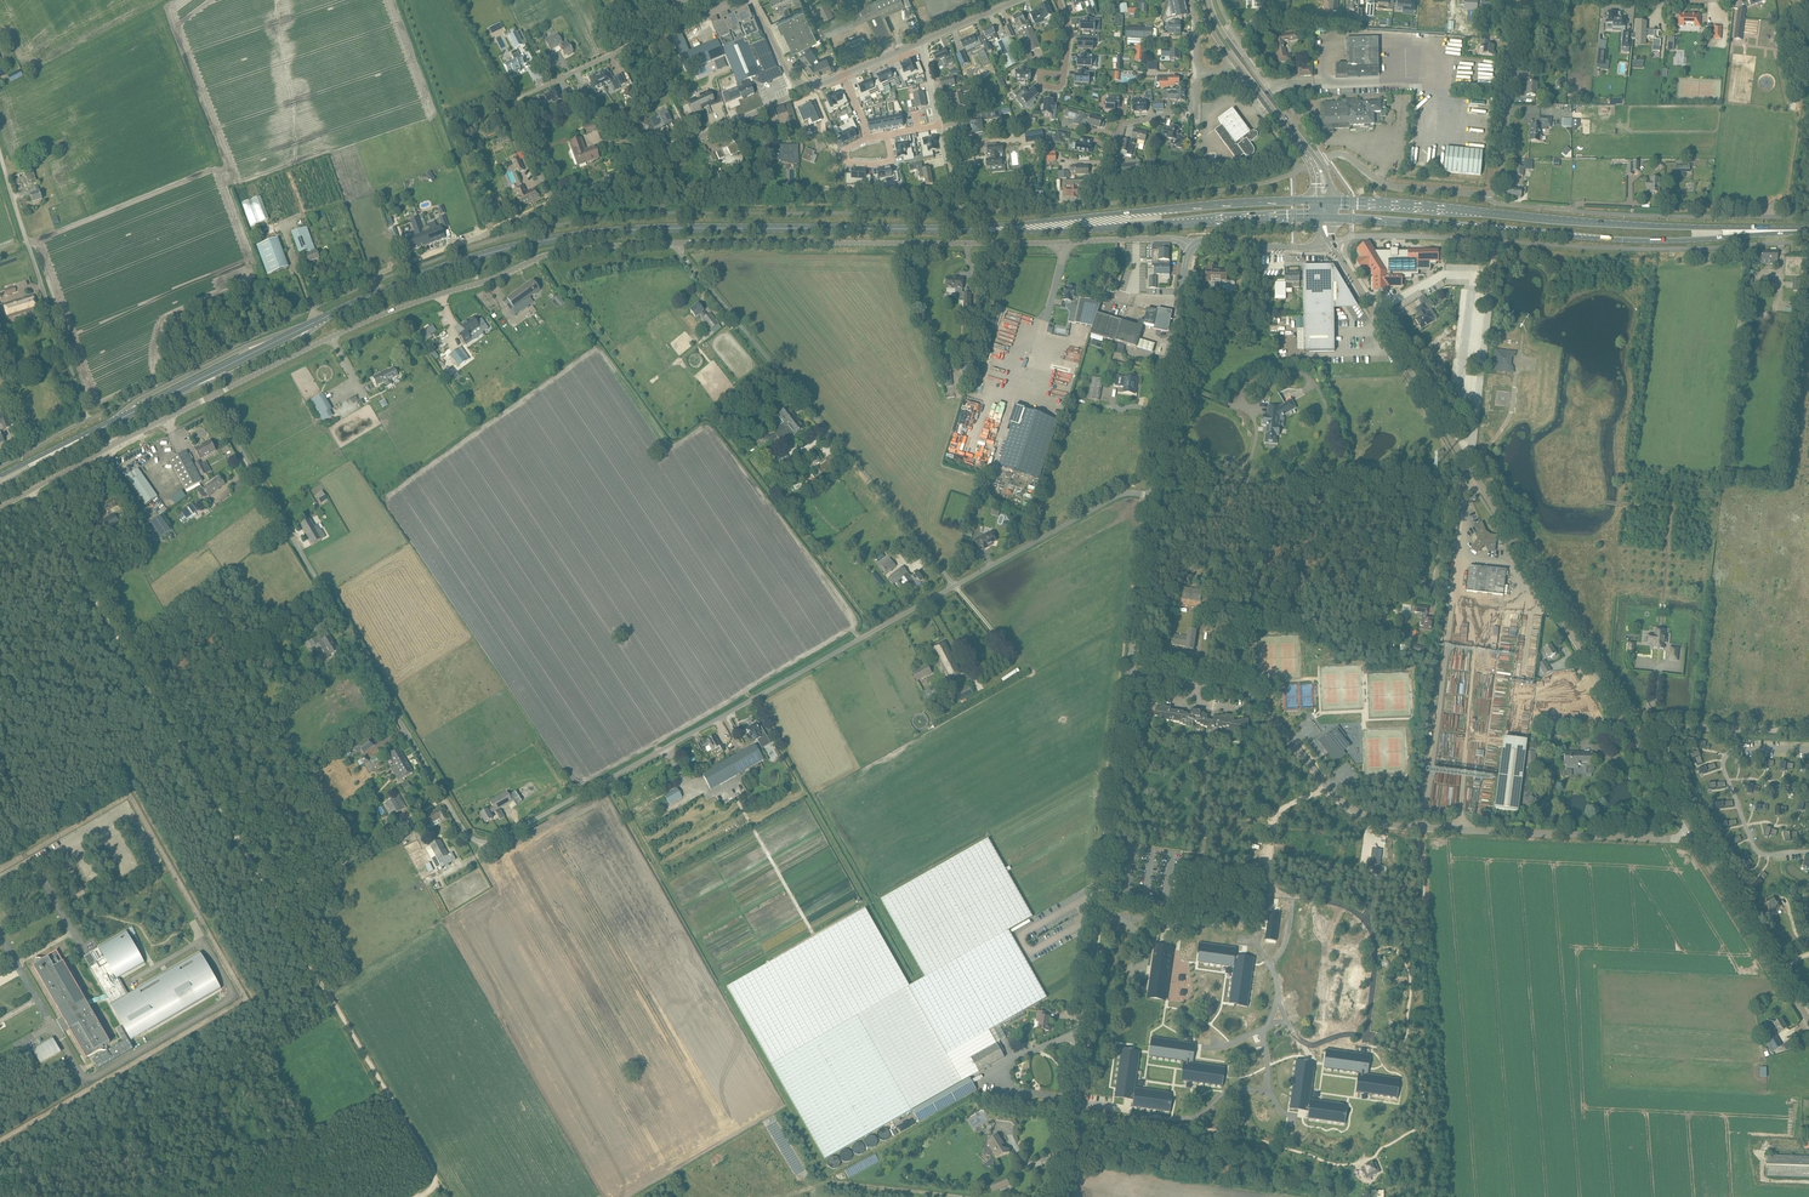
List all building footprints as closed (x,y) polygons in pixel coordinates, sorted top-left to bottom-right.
[(686,0),(671,0),(675,9),(681,7),(681,8),(688,5),(686,0)] [(775,12),(781,9),(785,17),(791,15),(788,7),(787,7),(786,5),(784,6),(782,0),(770,0),(775,12)] [(834,15),(826,0),(823,0),(815,4),(823,21),(834,15)] [(859,6),(847,12),(853,25),(866,19),(867,19),(880,13),(874,0),(856,0),(859,6)] [(905,6),(902,0),(874,0),(880,13),(882,16),(905,6)] [(929,15),(965,0),(923,0),(929,15)] [(1181,23),(1181,20),(1182,20),(1182,18),(1187,15),(1184,0),(1170,0),(1168,0),(1170,5),(1164,17),(1166,18),(1166,19),(1165,19),(1165,20),(1165,23),(1181,23)] [(1367,0),(1366,12),(1373,13),(1374,1),(1367,0)] [(1398,1),(1404,1),(1403,10),(1413,11),(1414,3),(1411,3),(1411,0),(1398,0),(1398,1)] [(1458,6),(1464,6),(1463,11),(1466,11),(1466,12),(1468,12),(1468,10),(1472,11),(1471,15),(1467,15),(1467,21),(1477,22),(1478,16),(1476,16),(1477,10),(1478,1),(1467,0),(1467,1),(1465,1),(1465,0),(1458,0),(1458,6)] [(1041,11),(1030,15),(1033,22),(1034,21),(1036,25),(1045,21),(1045,20),(1053,16),(1047,3),(1039,7),(1041,11)] [(1120,5),(1122,14),(1136,14),(1137,9),(1127,9),(1127,4),(1120,5)] [(646,16),(644,10),(642,8),(635,12),(632,7),(627,10),(630,15),(629,15),(629,17),(628,17),(627,18),(627,20),(628,21),(629,22),(630,22),(632,21),(633,23),(646,16)] [(785,17),(778,21),(779,25),(778,26),(781,32),(783,31),(792,51),(795,50),(803,46),(807,44),(818,39),(813,27),(811,28),(802,9),(793,14),(791,15),(785,17)] [(1738,9),(1734,39),(1741,40),(1745,10),(1738,9)] [(716,17),(711,19),(719,39),(726,55),(733,72),(737,84),(747,80),(758,75),(762,83),(763,84),(765,83),(767,79),(771,80),(780,77),(781,74),(779,70),(776,68),(777,67),(763,36),(762,37),(762,36),(760,32),(758,33),(754,23),(754,22),(755,23),(755,22),(753,18),(751,19),(749,13),(749,14),(748,14),(743,12),(743,11),(737,13),(737,12),(733,14),(734,16),(726,19),(726,18),(726,17),(722,19),(722,20),(723,21),(719,23),(716,17)] [(820,24),(825,36),(826,37),(853,25),(847,12),(820,24)] [(890,34),(882,16),(880,13),(867,19),(876,40),(890,34)] [(1615,18),(1616,13),(1608,13),(1608,15),(1607,15),(1607,16),(1606,16),(1606,23),(1613,24),(1613,26),(1625,27),(1625,26),(1626,17),(1620,17),(1620,18),(1618,18),(1615,18)] [(1700,26),(1700,15),(1679,14),(1678,26),(1684,26),(1684,23),(1694,23),(1694,26),(1700,26)] [(1022,15),(1013,18),(1018,30),(1022,28),(1024,31),(1021,32),(1030,52),(1031,52),(1040,48),(1028,21),(1025,22),(1022,15)] [(1254,17),(1254,20),(1256,22),(1256,25),(1259,25),(1264,25),(1264,20),(1261,20),(1261,18),(1259,15),(1256,15),(1254,17)] [(1080,23),(1080,25),(1080,31),(1085,31),(1085,33),(1089,34),(1090,31),(1095,32),(1095,27),(1100,27),(1100,20),(1084,19),(1083,23),(1080,23)] [(1181,34),(1181,23),(1165,23),(1163,23),(1163,34),(1169,34),(1181,34)] [(1632,35),(1631,39),(1633,39),(1636,39),(1636,45),(1645,45),(1645,40),(1648,40),(1649,40),(1653,40),(1653,46),(1661,47),(1661,40),(1656,39),(1657,37),(1659,37),(1659,33),(1660,33),(1660,31),(1659,31),(1646,31),(1645,31),(1645,24),(1637,23),(1637,30),(1636,35),(1632,35)] [(818,39),(825,36),(820,24),(813,27),(818,39)] [(1146,27),(1145,29),(1126,28),(1126,38),(1152,39),(1152,25),(1146,27)] [(1713,39),(1721,39),(1721,26),(1714,25),(1713,39)] [(1009,26),(1004,28),(1008,37),(1009,40),(1010,39),(1014,37),(1009,26)] [(984,35),(980,37),(981,40),(987,53),(992,51),(989,45),(988,42),(997,39),(995,34),(995,33),(992,27),(983,31),(984,35)] [(516,32),(509,36),(515,49),(523,45),(527,43),(523,35),(520,31),(516,33),(516,32)] [(1622,47),(1630,48),(1631,32),(1624,31),(1622,47)] [(1290,62),(1290,56),(1290,55),(1284,55),(1282,43),(1299,40),(1298,33),(1275,37),(1279,62),(1290,62)] [(569,55),(570,55),(573,54),(573,53),(572,52),(573,51),(570,46),(569,45),(566,41),(563,43),(558,34),(550,38),(545,41),(547,45),(550,50),(559,46),(561,50),(564,56),(569,54),(569,55)] [(1598,35),(1597,42),(1608,43),(1609,36),(1598,35)] [(850,48),(851,48),(854,54),(854,53),(864,49),(864,50),(861,43),(865,41),(863,36),(854,40),(849,42),(848,43),(848,44),(848,45),(848,46),(849,48),(850,48)] [(974,36),(960,42),(964,49),(965,49),(974,45),(976,49),(982,46),(978,37),(975,38),(974,36)] [(1008,37),(994,43),(1006,69),(1019,64),(1017,58),(1009,40),(1008,37)] [(1078,43),(1078,49),(1083,49),(1083,52),(1087,52),(1088,50),(1093,50),(1093,42),(1099,42),(1100,38),(1082,37),(1082,41),(1081,41),(1081,43),(1078,43)] [(1336,64),(1336,76),(1379,75),(1378,38),(1346,39),(1347,64),(1336,64)] [(717,40),(689,52),(679,56),(686,72),(726,55),(719,39),(717,40)] [(1481,40),(1479,54),(1495,56),(1495,53),(1493,53),(1494,46),(1488,46),(1488,41),(1481,40)] [(807,44),(803,46),(795,50),(799,56),(800,55),(805,63),(802,65),(805,63),(807,63),(816,57),(807,44)] [(1144,62),(1145,47),(1136,46),(1135,61),(1144,62)] [(945,49),(933,54),(935,61),(937,63),(945,60),(947,64),(947,66),(954,63),(952,56),(954,55),(950,47),(945,49)] [(990,63),(985,50),(984,48),(981,50),(982,51),(979,53),(985,66),(990,63)] [(1160,59),(1160,61),(1175,61),(1175,60),(1180,60),(1180,55),(1179,55),(1179,50),(1161,49),(1161,57),(1160,59)] [(1599,49),(1597,65),(1605,66),(1607,50),(1599,49)] [(517,50),(511,53),(514,60),(504,65),(508,72),(513,70),(513,72),(514,71),(515,73),(520,70),(520,68),(520,66),(524,64),(520,56),(520,57),(517,50)] [(962,67),(969,64),(964,52),(957,55),(962,67)] [(1017,58),(1019,64),(1033,58),(1031,52),(1030,52),(1018,57),(1017,58)] [(1077,59),(1077,67),(1078,67),(1078,69),(1087,70),(1087,67),(1092,68),(1092,67),(1096,68),(1097,60),(1092,60),(1092,56),(1089,55),(1081,55),(1081,59),(1080,59),(1077,59)] [(805,63),(802,65),(809,75),(817,72),(818,74),(822,72),(822,71),(830,67),(827,58),(814,63),(812,60),(816,57),(807,63),(805,63)] [(723,58),(718,60),(722,69),(727,67),(723,58)] [(551,68),(546,59),(539,63),(544,72),(551,68)] [(914,60),(907,62),(913,76),(919,74),(919,76),(924,74),(919,62),(915,64),(914,60)] [(1148,61),(1148,70),(1158,71),(1158,62),(1148,61)] [(903,70),(899,71),(902,77),(904,83),(909,81),(908,78),(913,76),(907,62),(904,63),(901,65),(903,70)] [(1300,68),(1300,76),(1312,76),(1312,67),(1300,68)] [(1021,80),(1021,83),(1025,83),(1025,81),(1031,81),(1031,73),(1028,73),(1028,69),(1019,68),(1012,71),(1011,80),(1021,80)] [(602,71),(597,73),(604,86),(603,85),(607,83),(608,86),(616,83),(618,86),(620,85),(620,86),(625,83),(621,74),(616,76),(616,77),(612,79),(610,74),(609,75),(607,70),(602,72),(602,71)] [(887,71),(884,72),(888,84),(889,83),(894,81),(896,86),(901,85),(896,73),(892,75),(890,70),(887,71)] [(18,71),(11,74),(14,80),(21,77),(18,71)] [(1075,75),(1074,77),(1074,83),(1075,83),(1075,86),(1084,86),(1084,84),(1089,84),(1090,79),(1095,79),(1096,73),(1086,72),(1078,71),(1078,76),(1075,75)] [(879,80),(876,81),(876,83),(877,83),(881,93),(885,91),(884,89),(890,86),(889,83),(888,84),(884,72),(881,74),(877,75),(879,80)] [(582,90),(578,92),(580,98),(583,99),(585,98),(590,96),(591,96),(590,95),(593,94),(591,90),(594,89),(598,87),(598,89),(602,87),(604,86),(597,73),(596,74),(590,76),(591,78),(589,79),(591,84),(590,84),(591,87),(587,88),(586,87),(581,89),(582,90)] [(953,77),(940,80),(942,88),(955,85),(953,77)] [(1157,77),(1157,82),(1160,82),(1160,88),(1169,88),(1169,87),(1174,87),(1174,85),(1179,85),(1180,77),(1173,77),(1169,77),(1169,80),(1163,80),(1163,77),(1157,77)] [(1527,95),(1533,96),(1536,96),(1538,84),(1533,84),(1533,79),(1523,77),(1522,83),(1528,83),(1527,95)] [(740,94),(742,99),(754,94),(750,85),(749,86),(747,80),(737,84),(736,84),(738,88),(736,90),(738,95),(740,94)] [(868,81),(865,82),(871,96),(876,94),(877,96),(882,94),(881,93),(877,83),(876,83),(873,84),(871,80),(868,81)] [(861,90),(857,91),(862,103),(866,101),(865,98),(871,96),(865,82),(862,83),(859,85),(861,90)] [(1017,97),(1015,98),(1023,108),(1026,105),(1029,109),(1034,104),(1033,103),(1036,101),(1034,99),(1038,95),(1034,91),(1033,92),(1031,91),(1030,91),(1028,88),(1023,92),(1017,97)] [(570,94),(568,90),(562,92),(563,95),(560,96),(557,89),(552,91),(552,92),(551,92),(550,92),(543,96),(547,106),(554,103),(555,103),(561,100),(562,103),(572,99),(572,98),(570,94)] [(1185,90),(1179,90),(1177,90),(1177,92),(1163,92),(1163,100),(1177,100),(1177,101),(1185,102),(1185,90)] [(694,99),(687,102),(692,115),(702,111),(701,109),(706,107),(708,106),(714,104),(708,91),(699,95),(701,98),(695,101),(694,99)] [(836,93),(833,94),(839,108),(845,105),(844,104),(848,103),(845,95),(841,96),(839,92),(836,93)] [(915,100),(911,101),(912,108),(916,108),(926,106),(924,96),(924,92),(921,92),(913,93),(913,94),(915,100)] [(828,102),(825,103),(830,115),(834,113),(833,110),(839,108),(833,94),(826,97),(828,102)] [(957,108),(963,107),(967,105),(966,99),(967,99),(966,94),(962,95),(962,94),(954,96),(957,108)] [(1107,96),(1107,101),(1106,101),(1106,111),(1115,111),(1115,108),(1119,108),(1120,97),(1107,96)] [(1133,110),(1134,112),(1147,111),(1146,101),(1140,101),(1140,99),(1133,100),(1133,107),(1132,107),(1132,110),(1133,110)] [(1329,129),(1351,128),(1351,126),(1381,124),(1381,116),(1386,116),(1385,103),(1367,104),(1367,101),(1359,102),(1359,99),(1344,100),(1344,102),(1334,103),(1334,104),(1322,104),(1323,124),(1328,124),(1329,129)] [(1044,105),(1042,105),(1041,109),(1044,110),(1043,115),(1051,116),(1051,120),(1055,121),(1057,105),(1053,104),(1053,101),(1045,100),(1044,105)] [(1430,100),(1417,108),(1421,115),(1431,108),(1429,105),(1432,103),(1430,100)] [(1153,101),(1153,103),(1154,110),(1163,109),(1163,103),(1161,103),(1160,101),(1153,101)] [(792,105),(787,107),(793,129),(798,128),(793,108),(792,105)] [(805,105),(797,108),(803,123),(808,121),(807,119),(812,116),(815,123),(822,121),(815,105),(807,109),(805,105)] [(1066,108),(1064,117),(1075,120),(1074,124),(1082,127),(1082,126),(1087,127),(1090,128),(1092,129),(1093,126),(1094,126),(1100,128),(1102,128),(1103,127),(1104,124),(1103,123),(1101,122),(1102,120),(1096,118),(1097,117),(1091,115),(1085,114),(1078,112),(1078,111),(1066,108)] [(1222,125),(1214,130),(1236,160),(1244,154),(1246,156),(1248,157),(1250,157),(1251,156),(1252,156),(1254,154),(1254,152),(1254,149),(1253,147),(1250,143),(1256,138),(1258,137),(1258,135),(1258,133),(1257,132),(1255,131),(1253,131),(1252,132),(1250,133),(1233,109),(1218,120),(1222,125)] [(996,111),(988,113),(989,120),(1002,117),(1000,110),(996,111)] [(649,119),(650,121),(646,119),(644,123),(645,124),(652,127),(654,131),(658,129),(658,128),(661,127),(662,128),(664,127),(666,126),(668,129),(668,128),(667,126),(671,124),(673,126),(669,117),(667,111),(656,116),(650,119),(649,118),(648,118),(649,119)] [(848,118),(853,116),(852,113),(849,114),(842,117),(840,118),(842,121),(849,118),(848,118)] [(894,114),(888,115),(890,129),(893,128),(896,127),(894,115),(895,115),(894,114)] [(895,115),(894,115),(896,127),(899,127),(903,126),(901,114),(895,115)] [(882,116),(881,116),(884,130),(887,129),(890,129),(888,115),(882,116)] [(881,116),(874,118),(875,119),(877,131),(881,130),(884,130),(881,116)] [(1540,142),(1540,141),(1541,141),(1542,139),(1542,137),(1541,136),(1540,136),(1541,129),(1544,129),(1545,128),(1545,127),(1550,127),(1551,118),(1539,117),(1539,122),(1539,125),(1531,124),(1530,141),(1536,141),(1540,142)] [(849,123),(844,126),(850,139),(853,138),(856,136),(854,132),(858,130),(852,119),(848,121),(849,123)] [(868,120),(870,129),(870,132),(877,131),(875,119),(868,120)] [(1562,127),(1572,128),(1572,119),(1562,119),(1562,127)] [(976,122),(966,124),(968,133),(975,132),(975,134),(983,133),(981,121),(976,122)] [(1023,121),(1016,124),(1019,132),(1022,131),(1026,125),(1023,121)] [(589,126),(582,128),(585,134),(591,132),(589,126)] [(837,126),(833,128),(838,139),(842,138),(844,142),(847,141),(850,139),(844,126),(838,129),(837,126)] [(1163,128),(1161,136),(1168,138),(1168,139),(1171,140),(1170,145),(1176,146),(1176,148),(1181,149),(1184,138),(1181,137),(1182,136),(1178,135),(1179,128),(1171,126),(1170,130),(1163,128)] [(1027,142),(1035,141),(1036,147),(1045,146),(1043,130),(1025,133),(1027,142)] [(1070,132),(1057,130),(1056,137),(1054,136),(1053,142),(1055,142),(1055,143),(1063,144),(1064,139),(1069,140),(1070,132)] [(1147,133),(1134,130),(1131,141),(1131,143),(1132,143),(1136,144),(1136,143),(1138,144),(1144,145),(1147,133)] [(929,132),(918,134),(920,140),(921,145),(922,146),(936,143),(935,136),(930,137),(929,132)] [(500,138),(502,143),(511,139),(509,134),(500,138)] [(901,143),(896,144),(897,151),(912,148),(911,144),(911,142),(910,136),(900,138),(901,143)] [(1075,150),(1090,153),(1091,151),(1092,151),(1093,147),(1092,147),(1092,145),(1091,145),(1089,144),(1090,140),(1080,138),(1079,142),(1077,141),(1076,143),(1073,143),(1072,149),(1075,149),(1075,150)] [(598,158),(594,147),(585,150),(581,139),(570,143),(573,150),(575,149),(578,158),(576,159),(578,165),(588,162),(588,161),(592,159),(592,160),(598,158)] [(1123,139),(1120,150),(1121,150),(1120,154),(1126,156),(1127,154),(1132,156),(1134,146),(1132,145),(1132,143),(1131,143),(1131,141),(1130,141),(1123,139)] [(721,150),(716,152),(719,160),(724,157),(725,158),(730,155),(731,157),(731,159),(732,161),(732,162),(732,163),(733,165),(742,165),(743,152),(739,152),(735,143),(721,150)] [(936,143),(922,146),(923,152),(922,152),(924,158),(934,156),(933,151),(938,150),(937,146),(936,143)] [(798,145),(780,145),(780,150),(774,150),(774,155),(775,155),(775,161),(782,161),(788,161),(788,163),(798,163),(798,145)] [(987,167),(1003,166),(1002,158),(999,159),(999,153),(1003,153),(1002,145),(987,147),(988,154),(991,154),(992,159),(986,160),(987,167)] [(1447,147),(1445,172),(1483,176),(1486,151),(1447,147)] [(912,148),(897,151),(898,154),(898,158),(903,157),(904,162),(909,161),(912,160),(915,160),(913,154),(912,148)] [(814,152),(806,149),(802,159),(814,163),(817,157),(813,156),(814,152)] [(709,164),(713,162),(717,160),(713,153),(709,155),(710,156),(706,158),(709,164)] [(513,160),(512,160),(517,173),(518,173),(524,170),(523,167),(518,157),(513,160)] [(1524,169),(1533,169),(1533,159),(1525,159),(1524,169)] [(1627,165),(1627,175),(1633,175),(1633,171),(1639,172),(1639,162),(1633,162),(1633,165),(1627,165)] [(922,163),(909,166),(911,171),(918,170),(920,179),(925,178),(927,186),(933,185),(930,168),(923,170),(922,163)] [(1075,174),(1089,174),(1089,167),(1081,167),(1081,165),(1075,165),(1075,166),(1071,166),(1071,171),(1075,171),(1075,174)] [(888,168),(884,168),(887,183),(893,182),(893,183),(899,182),(897,171),(892,172),(891,167),(888,168)] [(879,175),(873,176),(875,186),(881,185),(881,184),(887,183),(884,168),(881,169),(878,170),(879,175)] [(847,174),(846,184),(852,185),(852,184),(858,184),(859,170),(856,169),(853,169),(852,174),(847,174)] [(859,170),(858,184),(864,185),(864,186),(870,186),(871,176),(866,175),(866,170),(863,170),(859,170)] [(427,174),(426,175),(429,179),(430,178),(432,181),(435,178),(430,172),(427,174)] [(17,191),(38,185),(36,176),(23,180),(22,174),(13,176),(17,191)] [(1659,193),(1659,187),(1659,179),(1650,179),(1650,182),(1646,182),(1646,189),(1650,189),(1650,193),(1659,193)] [(1082,197),(1082,186),(1083,181),(1064,181),(1064,187),(1064,197),(1071,197),(1071,199),(1077,199),(1077,197),(1082,197)] [(33,203),(39,201),(42,200),(40,192),(39,192),(38,186),(34,188),(35,193),(30,195),(33,203)] [(526,193),(524,190),(523,187),(515,190),(517,197),(521,205),(539,197),(535,189),(526,193)] [(1508,197),(1521,198),(1522,194),(1526,194),(1526,188),(1522,187),(1522,189),(1509,188),(1508,197)] [(502,205),(489,211),(489,212),(492,218),(505,213),(505,212),(502,205)] [(444,217),(440,218),(443,229),(448,227),(444,217)] [(407,238),(404,239),(407,246),(409,252),(427,245),(423,232),(424,232),(423,229),(418,218),(410,221),(415,235),(412,236),(411,233),(405,235),(407,238)] [(424,232),(423,232),(427,245),(445,238),(443,232),(440,226),(437,227),(430,230),(424,232)] [(319,259),(317,253),(316,251),(315,252),(314,248),(307,227),(291,233),(299,254),(307,251),(308,255),(306,255),(309,263),(319,259)] [(403,241),(398,227),(389,230),(394,244),(403,241)] [(258,245),(267,275),(289,268),(280,238),(258,245)] [(1363,257),(1357,260),(1361,270),(1367,267),(1371,275),(1371,290),(1385,290),(1385,286),(1399,286),(1398,278),(1408,279),(1408,276),(1422,276),(1422,271),(1428,271),(1429,265),(1435,265),(1435,262),(1436,262),(1437,252),(1374,251),(1370,242),(1358,248),(1363,257)] [(1170,278),(1170,275),(1170,245),(1158,245),(1157,245),(1156,245),(1155,246),(1154,247),(1153,248),(1153,249),(1153,250),(1152,250),(1152,258),(1148,258),(1148,264),(1152,264),(1152,266),(1154,266),(1154,277),(1149,277),(1149,288),(1156,288),(1156,275),(1164,275),(1164,278),(1170,278)] [(1771,261),(1771,264),(1777,264),(1777,251),(1762,251),(1762,261),(1771,261)] [(1206,271),(1205,282),(1214,282),(1214,288),(1221,288),(1221,281),(1227,281),(1227,272),(1216,271),(1216,266),(1209,266),(1209,271),(1206,271)] [(1303,272),(1303,277),(1304,352),(1335,351),(1334,272),(1303,272)] [(1275,283),(1275,299),(1286,299),(1286,289),(1292,289),(1292,287),(1299,287),(1299,283),(1299,274),(1285,274),(1285,283),(1275,283)] [(947,287),(956,288),(955,295),(964,295),(964,308),(971,308),(971,293),(964,293),(962,293),(962,288),(963,284),(963,278),(947,278),(947,287)] [(1805,280),(1794,279),(1792,291),(1804,293),(1805,280)] [(504,302),(508,307),(514,316),(530,304),(526,300),(539,290),(533,281),(507,299),(507,300),(504,302)] [(1064,296),(1063,300),(1066,301),(1073,302),(1074,297),(1076,288),(1068,286),(1068,288),(1065,287),(1064,296)] [(6,295),(11,294),(16,292),(15,287),(5,290),(6,295)] [(8,318),(32,311),(38,309),(34,295),(28,297),(4,304),(8,318)] [(563,302),(559,296),(554,300),(559,305),(563,302)] [(1070,312),(1068,322),(1092,327),(1097,314),(1101,302),(1080,298),(1074,297),(1073,302),(1074,302),(1072,313),(1070,312)] [(1421,329),(1433,322),(1427,312),(1428,311),(1424,304),(1415,309),(1418,315),(1419,315),(1420,317),(1415,320),(1421,329)] [(690,311),(694,316),(696,318),(700,314),(704,319),(702,320),(711,330),(718,324),(710,314),(707,316),(698,305),(690,311)] [(1138,327),(1142,328),(1143,325),(1154,327),(1157,311),(1147,309),(1144,323),(1139,322),(1138,327)] [(1172,312),(1158,309),(1157,311),(1154,327),(1154,330),(1168,333),(1172,312)] [(1090,334),(1116,342),(1122,322),(1122,321),(1097,314),(1092,327),(1090,334)] [(468,334),(479,326),(482,331),(487,326),(481,318),(476,322),(472,317),(468,321),(468,320),(464,323),(460,327),(464,331),(459,335),(464,341),(466,344),(473,339),(468,334)] [(1138,327),(1122,322),(1116,342),(1115,346),(1124,348),(1125,345),(1136,348),(1139,340),(1142,328),(1138,327)] [(432,325),(420,334),(424,340),(436,331),(432,325)] [(701,338),(708,332),(706,329),(698,335),(701,338)] [(1139,340),(1136,348),(1151,353),(1154,344),(1139,340)] [(459,367),(469,359),(464,351),(461,353),(458,349),(450,355),(459,367)] [(1495,349),(1492,371),(1514,373),(1514,371),(1514,368),(1511,365),(1512,359),(1515,357),(1515,353),(1516,353),(1516,352),(1495,349)] [(449,353),(438,359),(444,372),(456,366),(449,353)] [(18,383),(25,381),(20,367),(14,369),(18,383)] [(390,380),(398,376),(394,368),(380,375),(380,374),(373,377),(377,385),(383,382),(384,383),(385,382),(388,387),(392,385),(390,380)] [(945,386),(952,385),(952,381),(951,369),(943,370),(944,382),(945,386)] [(963,372),(963,382),(971,382),(971,371),(963,372)] [(1131,378),(1123,377),(1121,387),(1124,387),(1123,392),(1135,394),(1137,379),(1137,376),(1131,375),(1131,378)] [(1092,377),(1090,387),(1102,389),(1103,379),(1092,377)] [(1264,416),(1263,425),(1267,425),(1267,427),(1268,427),(1268,432),(1266,432),(1265,443),(1271,443),(1276,444),(1277,435),(1279,435),(1279,426),(1278,426),(1279,418),(1280,418),(1296,408),(1292,401),(1286,404),(1279,393),(1270,398),(1269,405),(1268,413),(1268,416),(1264,416)] [(323,394),(320,396),(311,401),(320,416),(331,410),(323,394)] [(382,408),(388,405),(385,400),(379,403),(382,408)] [(1012,425),(999,465),(1039,478),(1058,421),(1025,410),(1025,408),(1015,405),(1009,424),(1012,425)] [(796,419),(787,408),(775,418),(781,426),(777,428),(776,427),(772,431),(774,434),(776,436),(796,419)] [(4,412),(0,414),(0,426),(2,425),(4,430),(10,427),(4,412)] [(963,421),(961,434),(971,435),(973,420),(960,418),(960,420),(963,421)] [(791,439),(804,429),(796,419),(776,436),(770,440),(771,441),(777,436),(780,440),(787,434),(791,439)] [(200,459),(216,451),(210,441),(195,449),(200,459)] [(822,474),(837,463),(842,459),(836,451),(825,459),(827,461),(818,468),(822,474)] [(170,460),(173,466),(187,492),(200,485),(199,484),(202,482),(189,457),(186,452),(170,460)] [(785,452),(775,460),(779,465),(779,464),(782,468),(786,465),(783,462),(789,457),(785,452)] [(156,456),(144,465),(147,470),(160,461),(156,456)] [(988,469),(990,461),(976,458),(975,466),(988,469)] [(200,462),(195,464),(201,476),(206,474),(200,462)] [(125,477),(145,505),(158,497),(138,469),(125,477)] [(806,487),(816,479),(811,473),(802,481),(800,483),(792,489),(792,490),(792,491),(793,492),(794,492),(795,493),(803,486),(805,485),(806,487)] [(200,494),(204,490),(209,496),(225,484),(219,476),(203,489),(201,486),(197,489),(200,494)] [(1012,495),(1028,496),(1029,488),(1013,486),(1012,495)] [(1005,499),(1006,495),(1003,494),(1003,491),(994,489),(993,497),(1005,499)] [(175,505),(187,497),(183,491),(171,499),(175,505)] [(316,495),(321,504),(328,500),(323,491),(316,495)] [(107,528),(112,525),(119,522),(115,514),(113,515),(111,510),(120,505),(119,503),(116,497),(103,504),(109,517),(103,520),(107,528)] [(186,519),(197,511),(192,504),(181,512),(186,519)] [(160,515),(167,510),(165,507),(158,512),(160,515)] [(160,516),(151,523),(153,527),(161,538),(171,531),(163,520),(160,516)] [(312,545),(317,542),(325,537),(318,524),(314,527),(310,519),(306,522),(301,525),(312,545)] [(1488,551),(1494,552),(1496,537),(1490,536),(1485,533),(1481,524),(1475,526),(1479,535),(1478,541),(1472,548),(1477,552),(1483,545),(1485,544),(1488,551)] [(974,540),(978,548),(983,545),(985,549),(989,547),(989,545),(996,541),(991,532),(983,537),(982,535),(974,540)] [(153,541),(150,537),(144,542),(147,546),(153,541)] [(896,566),(892,561),(890,558),(879,567),(886,575),(896,566)] [(912,578),(903,567),(888,578),(894,585),(904,576),(913,588),(917,585),(924,580),(918,573),(912,578)] [(1506,571),(1469,567),(1467,592),(1503,596),(1506,571)] [(882,586),(884,584),(875,574),(873,576),(882,586)] [(1181,587),(1180,599),(1201,602),(1202,590),(1181,587)] [(1415,606),(1414,612),(1422,613),(1420,626),(1424,626),(1424,630),(1431,631),(1432,618),(1427,617),(1428,607),(1415,606)] [(1188,637),(1173,635),(1172,645),(1181,646),(1182,645),(1186,646),(1186,649),(1192,650),(1194,639),(1195,639),(1196,631),(1189,630),(1188,637)] [(1654,643),(1654,648),(1663,649),(1664,643),(1666,643),(1667,636),(1664,636),(1665,631),(1656,630),(1655,635),(1649,635),(1649,643),(1654,643)] [(317,637),(316,638),(319,642),(328,657),(333,654),(338,651),(329,636),(325,638),(322,634),(317,637)] [(962,673),(951,653),(945,642),(933,649),(939,659),(950,680),(962,673)] [(1549,658),(1551,657),(1556,654),(1551,645),(1543,649),(1544,650),(1539,653),(1541,657),(1546,654),(1549,658)] [(1678,648),(1671,647),(1670,660),(1677,660),(1678,648)] [(324,658),(319,650),(314,654),(315,655),(313,656),(314,659),(310,661),(313,665),(324,658)] [(1538,665),(1544,675),(1552,671),(1545,660),(1538,665)] [(917,681),(932,673),(928,665),(913,673),(917,681)] [(1560,681),(1573,681),(1573,671),(1560,672),(1560,681)] [(960,700),(973,693),(969,687),(956,694),(960,700)] [(929,688),(923,692),(928,702),(932,700),(933,702),(940,699),(935,689),(931,691),(929,688)] [(260,696),(257,691),(252,695),(255,701),(258,699),(258,698),(260,696)] [(1237,700),(1236,711),(1243,712),(1244,700),(1237,700)] [(1208,728),(1207,731),(1206,740),(1217,741),(1218,728),(1222,729),(1222,727),(1226,728),(1226,727),(1229,727),(1228,733),(1235,734),(1235,733),(1239,733),(1239,732),(1242,733),(1243,731),(1246,732),(1247,727),(1248,727),(1249,720),(1245,719),(1245,720),(1241,720),(1241,721),(1237,721),(1237,722),(1234,721),(1235,716),(1225,715),(1225,716),(1221,716),(1221,717),(1217,717),(1217,718),(1213,717),(1213,721),(1207,720),(1208,715),(1204,715),(1205,714),(1201,713),(1201,712),(1191,711),(1191,715),(1187,715),(1187,714),(1184,713),(1184,712),(1171,710),(1171,708),(1160,706),(1160,709),(1156,708),(1155,717),(1162,718),(1162,720),(1165,721),(1168,721),(1180,723),(1179,724),(1183,725),(1183,726),(1186,726),(1186,727),(1193,728),(1193,722),(1197,723),(1197,724),(1200,724),(1200,726),(1204,726),(1203,727),(1208,728)] [(967,721),(970,720),(965,712),(956,717),(961,724),(967,721)] [(755,724),(746,729),(748,733),(749,735),(750,737),(752,736),(754,741),(757,740),(759,743),(762,748),(770,744),(767,739),(765,735),(758,723),(755,724)] [(1329,732),(1318,741),(1335,763),(1346,754),(1343,751),(1348,747),(1337,732),(1332,736),(1329,732)] [(724,752),(720,744),(719,745),(714,737),(702,744),(702,742),(697,744),(701,751),(705,749),(705,748),(709,745),(712,750),(710,751),(714,757),(724,752)] [(373,746),(367,738),(357,746),(363,753),(373,746)] [(1535,771),(1536,749),(1534,749),(1534,742),(1527,741),(1503,738),(1495,804),(1494,810),(1518,813),(1520,796),(1522,778),(1525,779),(1525,793),(1523,793),(1523,796),(1522,797),(1522,803),(1526,808),(1533,808),(1537,804),(1538,798),(1534,793),(1529,793),(1530,791),(1531,771),(1535,771)] [(1689,739),(1689,744),(1700,746),(1705,747),(1706,742),(1689,739)] [(764,760),(755,745),(737,755),(713,768),(702,775),(711,790),(764,760)] [(392,768),(392,770),(406,762),(398,748),(389,754),(396,766),(392,768)] [(1698,751),(1693,753),(1698,765),(1703,763),(1698,751)] [(1594,770),(1592,765),(1592,752),(1564,752),(1564,765),(1586,765),(1586,774),(1591,774),(1594,770)] [(1556,753),(1549,753),(1546,756),(1546,759),(1549,762),(1552,762),(1554,759),(1555,757),(1556,757),(1556,753)] [(365,756),(360,759),(364,765),(369,761),(365,756)] [(406,762),(392,770),(399,781),(413,773),(406,762)] [(1714,764),(1701,768),(1703,773),(1716,769),(1714,764)] [(677,789),(664,796),(669,805),(682,797),(677,789)] [(487,810),(480,814),(485,823),(492,819),(489,814),(495,811),(499,809),(512,801),(513,801),(516,805),(516,806),(522,801),(515,792),(509,796),(506,792),(500,795),(490,801),(490,802),(493,807),(487,810)] [(393,798),(384,804),(391,816),(401,811),(407,808),(399,795),(394,798),(393,798)] [(441,806),(422,818),(427,827),(440,819),(442,822),(448,818),(441,806)] [(1736,820),(1722,823),(1723,828),(1737,825),(1736,820)] [(1766,827),(1764,832),(1776,836),(1778,831),(1766,827)] [(1739,836),(1726,842),(1729,847),(1742,841),(1739,836)] [(807,941),(727,987),(771,1065),(825,1159),(912,1110),(919,1122),(969,1094),(962,1081),(1004,1058),(1004,1057),(1002,1053),(996,1043),(999,1042),(1000,1041),(993,1028),(1047,997),(1028,964),(1009,929),(1032,916),(989,839),(881,900),(925,977),(910,986),(866,908),(834,926),(817,936),(813,938),(807,941)] [(448,855),(440,840),(434,843),(429,845),(442,868),(456,860),(452,853),(448,855)] [(1374,865),(1379,865),(1380,859),(1377,858),(1378,849),(1377,850),(1372,849),(1371,860),(1368,859),(1366,869),(1373,870),(1374,865)] [(1746,853),(1741,857),(1744,861),(1748,867),(1753,864),(1746,853)] [(1763,872),(1753,886),(1758,889),(1768,876),(1763,872)] [(1051,912),(1073,901),(1070,895),(1045,907),(1047,911),(1050,909),(1051,912)] [(1775,896),(1764,903),(1770,913),(1782,906),(1775,896)] [(1268,914),(1265,940),(1275,941),(1279,916),(1268,914)] [(85,957),(106,995),(108,999),(132,1040),(220,989),(200,953),(141,987),(138,988),(131,992),(127,995),(118,979),(145,963),(126,931),(98,947),(98,948),(90,953),(90,954),(85,957)] [(1197,951),(1197,955),(1201,955),(1200,963),(1233,968),(1229,999),(1237,1000),(1236,1007),(1239,1008),(1239,1007),(1247,1008),(1255,959),(1246,957),(1246,958),(1236,957),(1237,949),(1199,943),(1197,951)] [(1154,951),(1149,993),(1164,995),(1165,983),(1169,958),(1172,958),(1172,954),(1169,953),(1170,948),(1158,946),(1157,952),(1154,951)] [(108,999),(106,995),(86,1001),(57,951),(46,957),(44,958),(43,958),(41,958),(40,963),(33,967),(64,1018),(86,1058),(99,1051),(100,1051),(102,1050),(103,1050),(103,1046),(110,1042),(88,1005),(108,999)] [(1356,964),(1353,963),(1352,968),(1344,966),(1339,1000),(1308,995),(1307,1003),(1300,1003),(1300,1006),(1300,1007),(1299,1014),(1349,1021),(1350,1012),(1349,1012),(1350,1002),(1352,1003),(1352,1002),(1359,1003),(1364,965),(1356,964)] [(1046,1017),(1047,1013),(1038,1012),(1037,1021),(1039,1021),(1038,1030),(1050,1031),(1050,1025),(1049,1025),(1050,1017),(1046,1017)] [(179,1025),(177,1019),(171,1021),(173,1027),(179,1025)] [(1767,1021),(1765,1029),(1773,1031),(1776,1029),(1779,1034),(1782,1032),(1787,1028),(1782,1020),(1777,1023),(1775,1024),(1774,1023),(1767,1021)] [(126,1041),(95,1060),(100,1069),(135,1049),(122,1027),(119,1029),(126,1041)] [(1772,1053),(1783,1046),(1776,1035),(1765,1042),(1772,1053)] [(1151,1037),(1150,1046),(1153,1046),(1151,1057),(1184,1061),(1183,1066),(1186,1067),(1185,1073),(1182,1072),(1181,1081),(1223,1086),(1225,1067),(1193,1063),(1194,1058),(1191,1058),(1191,1056),(1192,1052),(1195,1052),(1196,1044),(1151,1037)] [(1013,1038),(1007,1040),(1010,1047),(1016,1045),(1013,1038)] [(53,1039),(33,1050),(41,1064),(61,1052),(53,1039)] [(1122,1048),(1115,1097),(1123,1099),(1124,1097),(1133,1099),(1133,1100),(1134,1100),(1133,1107),(1170,1112),(1171,1104),(1172,1104),(1172,1101),(1168,1100),(1169,1092),(1136,1088),(1140,1057),(1132,1055),(1133,1049),(1130,1048),(1130,1049),(1128,1049),(1122,1048)] [(1326,1049),(1325,1057),(1328,1058),(1326,1068),(1359,1073),(1358,1078),(1361,1078),(1360,1084),(1357,1084),(1356,1092),(1398,1098),(1400,1079),(1368,1074),(1371,1055),(1326,1049)] [(1296,1059),(1289,1109),(1298,1110),(1299,1109),(1308,1110),(1308,1112),(1309,1112),(1308,1119),(1345,1124),(1346,1116),(1347,1116),(1347,1113),(1343,1112),(1344,1104),(1311,1099),(1315,1068),(1307,1067),(1308,1060),(1305,1060),(1296,1059)] [(966,1119),(971,1127),(986,1118),(981,1110),(966,1119)] [(991,1111),(990,1120),(990,1119),(997,1120),(997,1121),(998,1121),(999,1111),(991,1111)] [(1219,1135),(1200,1132),(1199,1140),(1218,1142),(1219,1135)] [(998,1135),(988,1141),(988,1146),(994,1146),(996,1150),(995,1151),(995,1152),(993,1153),(997,1159),(1003,1155),(1010,1153),(1010,1149),(1003,1148),(1002,1146),(1004,1145),(998,1135)] [(876,1154),(845,1170),(849,1177),(880,1161),(876,1154)] [(1768,1155),(1768,1176),(1808,1178),(1808,1156),(1768,1155)] [(1386,1156),(1374,1163),(1380,1172),(1392,1165),(1386,1156)] [(993,1159),(985,1164),(988,1168),(995,1163),(993,1159)] [(1007,1178),(989,1185),(992,1192),(1010,1185),(1007,1178)] [(1370,1196),(1382,1196),(1382,1187),(1370,1187),(1370,1196)]
